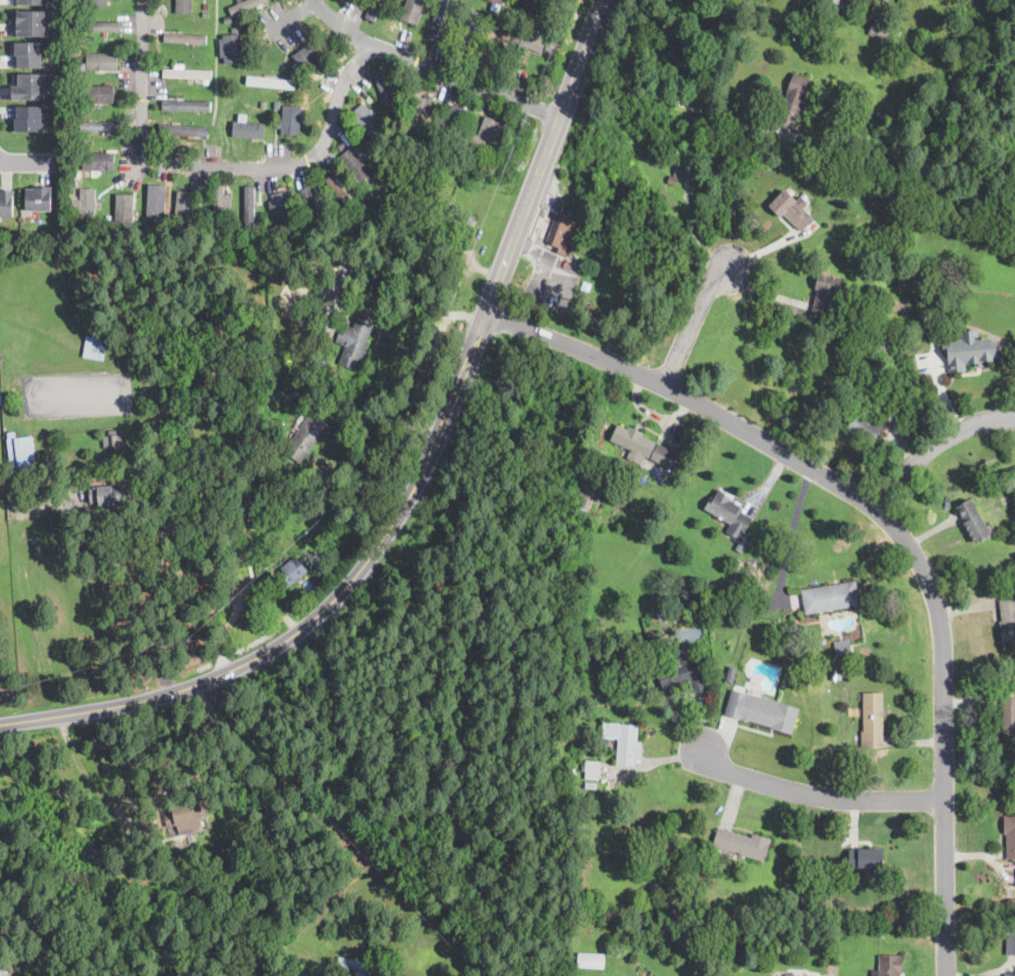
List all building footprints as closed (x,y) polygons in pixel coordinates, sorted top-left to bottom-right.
[(175,13),(176,0),(192,0),(192,11),(192,14),(175,13)] [(228,7),(244,0),(267,0),(232,16),(228,7)] [(369,13),(373,0),(383,0),(378,14),(377,17),(369,14),(369,13)] [(397,7),(400,0),(404,0),(422,0),(421,2),(418,8),(423,10),(419,20),(414,18),(410,28),(394,21),(400,8),(397,7)] [(428,38),(440,0),(449,0),(436,40),(436,41),(428,38)] [(517,9),(520,0),(537,0),(532,14),(517,9)] [(49,35),(17,35),(17,20),(13,20),(13,9),(49,9),(49,35)] [(484,27),(479,42),(477,45),(470,43),(468,49),(459,47),(462,38),(459,37),(461,32),(464,33),(472,10),(481,13),(479,18),(486,20),(484,27)] [(892,27),(886,41),(868,34),(871,28),(875,18),(893,25),(892,27)] [(82,35),(79,35),(79,20),(118,20),(118,34),(82,35)] [(525,36),(531,38),(533,33),(543,36),(541,42),(545,44),(541,53),(527,48),(525,54),(517,51),(520,44),(502,38),(505,29),(525,36)] [(208,43),(166,42),(166,36),(167,33),(209,34),(208,43)] [(241,63),(224,64),(223,36),(240,35),(241,63)] [(555,48),(553,53),(545,50),(547,44),(545,43),(546,39),(556,43),(555,48)] [(311,67),(307,70),(297,57),(300,54),(319,40),(329,53),(311,67)] [(42,66),(18,66),(18,55),(12,54),(13,41),(43,41),(42,66)] [(95,66),(80,66),(80,57),(122,57),(121,66),(95,66)] [(515,71),(514,76),(500,71),(504,59),(518,64),(515,71)] [(212,79),(212,80),(163,78),(164,69),(212,71),(212,79)] [(394,108),(393,108),(370,74),(377,69),(401,103),(394,108)] [(53,72),(53,82),(50,82),(50,91),(47,91),(48,98),(12,98),(12,84),(17,84),(17,80),(14,80),(13,73),(53,72)] [(794,126),(792,130),(778,125),(777,124),(783,110),(781,109),(788,92),(787,91),(794,73),(811,80),(794,126)] [(296,81),(295,90),(247,85),(248,76),(296,81)] [(89,104),(84,104),(84,86),(115,85),(115,103),(89,104)] [(434,97),(434,98),(423,127),(408,121),(415,102),(411,101),(413,96),(416,98),(417,95),(424,98),(425,94),(434,97)] [(209,110),(209,111),(161,109),(161,100),(209,102),(209,110)] [(374,135),(371,138),(351,115),(364,103),(385,126),(374,135)] [(42,117),(49,117),(50,126),(42,126),(42,130),(12,131),(12,116),(17,116),(17,104),(42,104),(42,117)] [(467,110),(466,113),(458,138),(439,131),(446,111),(449,112),(452,104),(467,110)] [(302,108),(299,135),(282,134),(284,106),(302,108)] [(246,122),(238,122),(239,113),(247,114),(246,122)] [(495,135),(494,138),(489,153),(473,148),(475,143),(470,141),(473,133),(478,135),(485,116),(500,122),(495,135)] [(88,131),(80,132),(80,123),(122,122),(122,131),(88,131)] [(264,125),(263,140),(235,137),(236,123),(264,125)] [(208,127),(208,137),(159,134),(160,124),(208,127)] [(341,150),(340,150),(337,147),(343,142),(346,146),(341,150)] [(367,166),(373,173),(361,183),(351,172),(348,174),(345,169),(347,167),(339,158),(352,147),(367,166)] [(114,153),(114,172),(83,171),(83,152),(114,153)] [(355,202),(347,208),(325,180),(332,174),(355,202)] [(675,186),(666,184),(669,175),(678,178),(675,186)] [(165,218),(147,217),(148,183),(166,183),(165,218)] [(52,186),(51,210),(26,209),(26,188),(33,188),(33,185),(52,186)] [(231,198),(231,208),(223,208),(222,228),(212,228),(214,190),(214,185),(224,185),(223,198),(231,198)] [(255,185),(254,230),(245,230),(245,185),(255,185)] [(323,229),(313,232),(300,188),(311,185),(323,229)] [(0,193),(0,189),(14,189),(14,216),(0,216),(0,193)] [(95,214),(95,215),(80,215),(80,213),(80,189),(96,189),(95,214)] [(195,191),(193,223),(175,222),(178,189),(195,191)] [(806,211),(814,219),(815,219),(803,232),(796,226),(795,226),(783,214),(781,217),(777,214),(769,206),(785,189),(797,201),(796,201),(806,211)] [(278,225),(271,195),(289,191),(296,221),(278,225)] [(571,255),(570,256),(557,251),(559,247),(545,242),(559,205),(566,208),(564,214),(577,219),(577,240),(571,255)] [(132,212),(132,223),(113,222),(113,226),(108,226),(108,207),(132,208),(132,212)] [(440,225),(438,227),(426,222),(429,214),(442,220),(440,225)] [(298,233),(292,235),(289,225),(295,224),(298,233)] [(343,239),(335,240),(333,231),(341,230),(343,239)] [(831,316),(831,318),(812,313),(818,290),(815,289),(819,272),(841,278),(831,316)] [(330,295),(320,300),(311,284),(321,279),(330,295)] [(369,344),(362,361),(359,360),(355,370),(338,363),(339,362),(358,316),(374,323),(366,343),(369,344)] [(977,335),(978,338),(981,338),(981,339),(990,338),(990,342),(999,341),(1000,358),(983,359),(983,366),(975,367),(975,363),(967,364),(967,363),(966,363),(966,370),(950,371),(948,352),(944,352),(943,341),(952,341),(952,340),(962,339),(962,331),(977,330),(977,335)] [(107,339),(104,360),(83,357),(87,336),(107,339)] [(889,414),(884,423),(882,426),(883,426),(873,443),(847,428),(855,415),(857,411),(868,417),(876,404),(890,412),(889,414)] [(325,433),(318,442),(315,441),(300,463),(284,452),(308,417),(306,415),(309,411),(330,426),(325,433)] [(624,427),(627,428),(629,426),(644,433),(643,436),(659,443),(652,460),(645,457),(641,465),(627,458),(630,450),(610,440),(618,424),(624,427)] [(116,431),(116,436),(125,435),(126,445),(104,448),(103,437),(109,437),(109,431),(116,431)] [(12,471),(7,436),(32,433),(37,467),(12,471)] [(260,453),(258,463),(249,461),(252,451),(260,453)] [(260,479),(259,482),(248,480),(250,464),(261,466),(260,479)] [(123,503),(115,503),(115,507),(108,508),(108,504),(98,505),(98,503),(90,503),(89,487),(130,484),(131,500),(123,501),(123,503)] [(582,487),(587,490),(588,489),(595,493),(587,511),(580,507),(584,499),(578,496),(582,487)] [(726,495),(733,499),(732,501),(741,506),(739,510),(753,518),(745,533),(744,532),(740,540),(726,532),(731,524),(705,509),(712,497),(714,498),(719,489),(727,494),(726,495)] [(254,498),(253,514),(243,514),(243,498),(254,498)] [(976,543),(975,543),(964,523),(965,522),(956,506),(971,498),(991,534),(976,543)] [(302,579),(298,582),(297,580),(277,595),(275,592),(282,586),(279,582),(284,578),(278,571),(297,556),(308,571),(301,577),(302,579)] [(1014,565),(1011,568),(1007,561),(1011,558),(1014,565)] [(729,588),(725,596),(713,589),(715,585),(717,581),(729,588)] [(809,614),(806,614),(802,590),(811,589),(856,581),(860,605),(809,614)] [(1000,600),(1014,598),(1014,642),(1002,643),(1000,622),(1002,622),(1000,600)] [(852,652),(850,639),(834,641),(836,655),(852,652)] [(688,656),(690,662),(700,659),(705,676),(685,682),(685,685),(664,692),(664,691),(658,672),(681,664),(679,658),(688,656)] [(737,667),(733,682),(726,680),(730,665),(737,667)] [(798,716),(792,735),(771,729),(771,728),(756,723),(756,722),(741,718),(741,720),(725,716),(732,689),(749,694),(747,702),(798,716)] [(868,749),(862,749),(862,732),(863,732),(863,693),(864,693),(882,693),(883,748),(868,749)] [(1008,697),(1014,697),(1014,742),(1010,742),(1004,742),(1003,697),(1008,697)] [(638,727),(637,741),(642,742),(641,758),(636,758),(635,766),(616,764),(618,738),(609,737),(608,744),(602,744),(603,724),(603,722),(638,725),(638,727)] [(580,738),(578,740),(574,739),(572,736),(573,733),(575,731),(579,731),(581,734),(580,738)] [(601,762),(600,767),(600,773),(599,773),(599,779),(586,779),(586,772),(585,772),(585,771),(583,771),(583,764),(586,764),(586,761),(601,761),(601,762)] [(576,769),(575,785),(568,785),(568,782),(569,768),(576,769)] [(596,793),(595,793),(591,791),(589,788),(590,785),(590,783),(594,781),(596,781),(598,783),(600,784),(601,786),(600,789),(599,791),(598,792),(596,793)] [(199,819),(202,830),(202,831),(180,836),(178,824),(167,827),(164,814),(172,812),(170,805),(172,805),(199,799),(204,818),(199,819)] [(1004,816),(1014,816),(1014,860),(1007,860),(1007,835),(1004,834),(1004,816)] [(739,834),(752,838),(753,834),(770,839),(764,862),(712,847),(718,827),(732,831),(732,832),(739,834)] [(875,867),(875,872),(875,877),(863,877),(863,868),(849,868),(849,850),(883,849),(883,867),(875,867)] [(800,892),(800,882),(808,882),(808,892),(800,892)] [(1008,925),(1014,925),(1014,955),(1008,955),(1006,955),(1006,934),(1008,934),(1008,925)] [(605,954),(604,969),(578,968),(578,953),(605,954)] [(901,974),(901,975),(872,975),(872,971),(879,971),(879,955),(903,955),(903,974),(901,974)] [(371,965),(369,975),(364,975),(336,970),(339,956),(371,964),(371,965)] [(0,967),(0,975),(7,975),(9,969),(0,967)]
